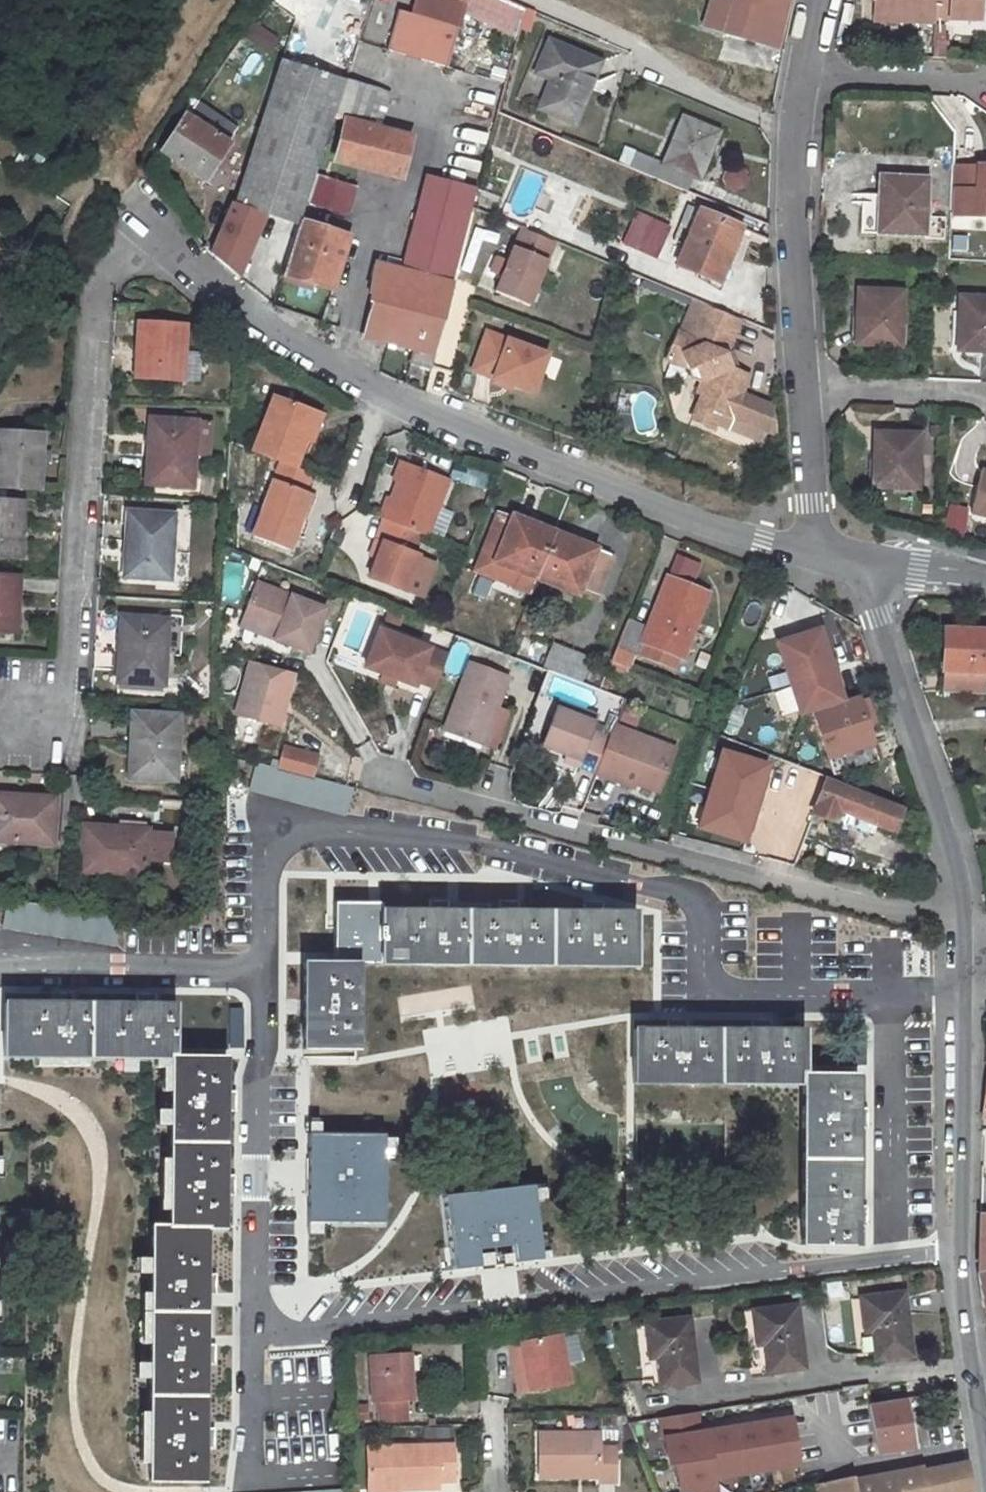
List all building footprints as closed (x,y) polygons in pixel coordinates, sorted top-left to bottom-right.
[(388,55),(448,71),(468,0),(417,0),(413,17),(398,13),(388,55)] [(698,28),(747,43),(753,20),(782,29),(789,0),(728,0),(727,3),(718,0),(706,0),(698,28)] [(890,27),(920,28),(920,32),(936,33),(938,0),(891,0),(890,27)] [(936,33),(985,35),(985,0),(938,0),(936,33)] [(258,22),(246,37),(270,56),(282,41),(258,22)] [(551,85),(540,112),(574,126),(599,66),(550,46),(536,79),(551,85)] [(246,70),(262,70),(262,54),(246,54),(246,70)] [(323,59),(318,75),(345,84),(350,67),(323,59)] [(271,250),(264,274),(280,280),(283,270),(298,224),(333,121),(345,84),(318,75),(280,62),(236,203),(232,202),(208,256),(236,282),(264,214),(283,222),(274,251),(271,250)] [(411,141),(379,133),(390,99),(345,84),(333,121),(345,124),(336,158),(402,176),(411,141)] [(186,119),(161,157),(202,183),(229,141),(222,136),(219,141),(186,119)] [(684,123),(664,169),(669,171),(665,182),(689,192),(693,181),(699,184),(719,137),(684,123)] [(230,162),(217,185),(230,192),(243,169),(230,162)] [(730,168),(722,186),(738,193),(746,175),(730,168)] [(373,201),(384,204),(389,180),(379,177),(373,201)] [(882,177),(880,233),(928,236),(931,180),(882,177)] [(318,180),(311,206),(343,215),(351,190),(318,180)] [(430,370),(448,301),(451,289),(447,287),(474,190),(434,180),(429,204),(419,201),(400,274),(372,267),(368,280),(371,305),(365,324),(360,339),(406,352),(403,362),(430,370)] [(636,210),(623,243),(660,258),(674,225),(636,210)] [(700,212),(677,269),(717,285),(741,229),(700,212)] [(985,228),(985,220),(960,220),(960,228),(985,228)] [(298,224),(283,270),(312,279),(310,284),(313,285),(331,292),(346,240),(298,224)] [(556,248),(522,234),(492,296),(526,309),(556,248)] [(280,280),(280,282),(310,292),(313,285),(310,284),(312,279),(283,270),(280,280)] [(862,293),(860,348),(904,350),(907,296),(862,293)] [(960,352),(985,353),(985,301),(965,300),(960,352)] [(730,373),(723,355),(736,321),(701,307),(689,339),(674,334),(667,352),(678,357),(685,373),(691,371),(698,386),(695,396),(700,398),(690,424),(713,432),(715,426),(719,416),(730,420),(760,431),(764,419),(752,415),(757,401),(735,394),(742,376),(730,373)] [(141,325),(137,379),(181,382),(185,328),(141,325)] [(483,335),(470,373),(490,380),(530,394),(544,357),(483,335)] [(663,364),(685,373),(678,357),(667,352),(663,364)] [(509,387),(490,380),(489,385),(507,391),(509,387)] [(272,401),(251,455),(279,465),(293,470),(303,443),(299,442),(308,414),(272,401)] [(776,408),(757,401),(752,415),(764,419),(760,431),(773,436),(776,408)] [(308,414),(299,442),(303,443),(308,445),(317,418),(308,414)] [(757,441),(760,431),(730,420),(719,416),(715,426),(757,441)] [(151,423),(147,485),(191,488),(196,426),(151,423)] [(37,489),(42,436),(0,434),(0,487),(37,489)] [(876,435),(873,490),(918,493),(920,436),(876,435)] [(430,539),(451,483),(402,464),(395,481),(399,482),(385,522),(421,536),(430,539)] [(294,522),(303,496),(310,477),(293,470),(279,465),(249,540),(287,555),(293,539),(299,524),(294,522)] [(974,513),(985,516),(985,472),(984,471),(974,513)] [(304,525),(314,500),(303,496),(294,522),(299,524),(304,525)] [(17,558),(22,505),(0,503),(0,557),(17,558)] [(947,536),(966,538),(969,506),(950,504),(947,536)] [(128,515),(124,580),(168,582),(172,518),(128,515)] [(555,535),(514,519),(513,522),(499,516),(477,574),(532,595),(536,583),(555,535)] [(385,522),(378,543),(384,545),(378,561),(370,581),(405,594),(419,558),(414,556),(421,536),(385,522)] [(301,542),(307,527),(304,525),(299,524),(293,539),(299,541),(301,542)] [(555,535),(536,583),(590,604),(609,557),(555,535)] [(378,543),(372,558),(378,561),(384,545),(378,543)] [(13,633),(17,579),(0,578),(0,632),(13,633)] [(632,611),(617,649),(638,657),(641,649),(677,663),(704,595),(668,580),(652,620),(632,611)] [(256,586),(242,623),(276,636),(274,642),(308,654),(324,612),(256,586)] [(121,621),(117,685),(161,686),(165,623),(121,621)] [(276,636),(242,623),(240,629),(274,642),(276,636)] [(984,695),(985,673),(985,674),(985,632),(945,629),(944,671),(946,671),(945,694),(984,695)] [(434,690),(446,659),(378,632),(364,670),(380,676),(381,673),(398,679),(396,682),(413,688),(416,683),(434,690)] [(831,637),(791,649),(833,778),(878,763),(872,745),(884,739),(882,732),(876,734),(872,722),(874,722),(867,697),(859,700),(859,698),(850,701),(831,637)] [(554,645),(545,668),(581,683),(591,659),(554,645)] [(292,675),(249,664),(235,717),(278,728),(282,714),(279,710),(281,702),(285,703),(292,675)] [(506,681),(467,666),(442,733),(480,748),(506,681)] [(398,679),(381,673),(380,676),(378,683),(394,689),(396,682),(398,679)] [(557,703),(555,710),(593,725),(595,717),(557,703)] [(641,710),(625,704),(619,722),(634,728),(641,710)] [(595,775),(608,741),(589,733),(593,725),(555,710),(540,748),(564,756),(577,762),(575,767),(595,775)] [(131,716),(127,780),(171,782),(175,720),(131,716)] [(673,751),(613,728),(608,741),(595,775),(631,789),(634,783),(657,791),(673,751)] [(752,734),(746,748),(776,760),(795,767),(801,752),(752,734)] [(317,778),(322,753),(284,745),(278,770),(317,778)] [(577,762),(564,756),(562,763),(575,767),(577,762)] [(797,793),(815,800),(811,812),(870,833),(874,824),(891,830),(899,809),(822,781),(823,777),(795,767),(776,760),(771,776),(800,787),(797,793)] [(250,769),(243,798),(339,822),(346,792),(250,769)] [(193,788),(192,804),(205,804),(206,789),(193,788)] [(50,845),(53,800),(0,797),(0,841),(50,845)] [(79,872),(142,877),(144,862),(170,863),(171,843),(145,842),(146,833),(82,829),(79,872)] [(145,842),(171,843),(172,835),(146,833),(145,842)] [(443,902),(426,901),(425,914),(443,914),(443,902)] [(513,902),(495,903),(495,914),(512,914),(513,902)] [(597,902),(580,903),(580,914),(597,915),(597,902)] [(11,904),(6,929),(117,948),(122,922),(11,904)] [(512,914),(495,914),(443,914),(425,914),(378,914),(331,914),(331,966),(353,966),(631,968),(630,915),(597,915),(580,914),(512,914)] [(300,966),(299,1049),(352,1049),(353,966),(331,966),(300,966)] [(35,993),(34,1005),(53,1006),(53,993),(35,993)] [(132,994),(132,1006),(151,1007),(152,995),(132,994)] [(0,1013),(0,1057),(169,1060),(169,1007),(151,1007),(132,1006),(53,1006),(34,1005),(0,1005),(0,1013)] [(683,1018),(665,1018),(664,1032),(683,1032),(683,1018)] [(763,1020),(762,1032),(782,1032),(781,1020),(763,1020)] [(633,1033),(632,1084),(800,1086),(800,1076),(799,1032),(782,1032),(762,1032),(683,1032),(664,1032),(633,1033)] [(169,1060),(167,1229),(202,1230),(219,1230),(219,1210),(219,1191),(220,1112),(220,1094),(221,1061),(169,1060)] [(851,1206),(851,1127),(851,1109),(852,1077),(800,1076),(800,1086),(801,1243),(851,1243),(851,1224),(851,1206)] [(220,1094),(220,1112),(233,1113),(233,1094),(220,1094)] [(864,1109),(851,1109),(851,1127),(864,1126),(864,1109)] [(219,1191),(219,1210),(232,1210),(232,1191),(219,1191)] [(863,1224),(863,1206),(851,1206),(851,1224),(863,1224)] [(150,1229),(147,1480),(199,1480),(200,1446),(200,1430),(201,1362),(201,1344),(202,1293),(202,1275),(202,1230),(167,1229),(150,1229)] [(214,1293),(214,1275),(202,1275),(202,1293),(214,1293)] [(914,1357),(906,1297),(865,1302),(869,1336),(876,1336),(879,1361),(914,1357)] [(798,1310),(755,1316),(759,1349),(767,1349),(770,1376),(805,1372),(798,1310)] [(691,1324),(649,1329),(653,1363),(659,1363),(662,1390),(698,1386),(691,1324)] [(529,1393),(568,1386),(559,1338),(521,1344),(526,1373),(529,1393)] [(201,1344),(201,1362),(213,1363),(213,1344),(201,1344)] [(526,1373),(521,1344),(516,1345),(521,1373),(526,1373)] [(373,1360),(374,1403),(381,1403),(382,1424),(407,1423),(406,1401),(412,1401),(411,1359),(373,1360)] [(861,1389),(843,1392),(858,1481),(923,1469),(921,1455),(872,1463),(871,1458),(909,1451),(902,1402),(863,1408),(861,1389)] [(212,1430),(200,1430),(200,1446),(212,1446),(212,1430)] [(536,1436),(539,1480),(598,1478),(598,1483),(615,1482),(613,1450),(598,1450),(597,1434),(536,1436)] [(439,1490),(439,1484),(455,1483),(454,1449),(369,1451),(370,1491),(401,1491),(439,1490)] [(852,1483),(853,1491),(972,1491),(968,1463),(924,1472),(923,1469),(858,1481),(852,1483)] [(744,1491),(788,1491),(816,1486),(828,1483),(826,1473),(793,1480),(792,1475),(771,1480),(772,1486),(744,1491)] [(816,1486),(817,1491),(853,1491),(852,1483),(850,1478),(828,1483),(816,1486)]
